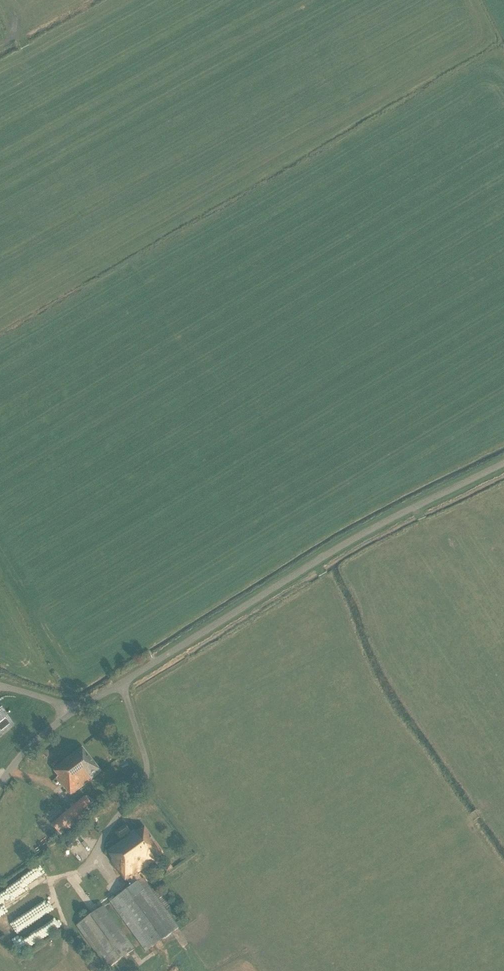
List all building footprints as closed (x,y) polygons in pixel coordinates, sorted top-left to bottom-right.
[(0,710),(0,735),(12,725),(0,710)] [(70,796),(100,773),(81,748),(52,770),(58,777),(56,779),(70,796)] [(51,793),(60,801),(66,796),(57,787),(51,793)] [(85,797),(51,825),(61,836),(75,824),(76,825),(96,810),(85,797)] [(119,839),(129,832),(124,826),(115,833),(119,839)] [(146,952),(178,929),(143,880),(142,881),(136,873),(163,854),(143,827),(107,854),(112,861),(110,862),(125,882),(125,881),(131,888),(110,903),(146,952)] [(24,902),(15,885),(0,894),(0,915),(24,902)] [(22,951),(60,929),(45,904),(7,927),(14,937),(22,932),(25,938),(17,942),(22,951)] [(108,970),(134,950),(104,908),(77,928),(108,970)]
